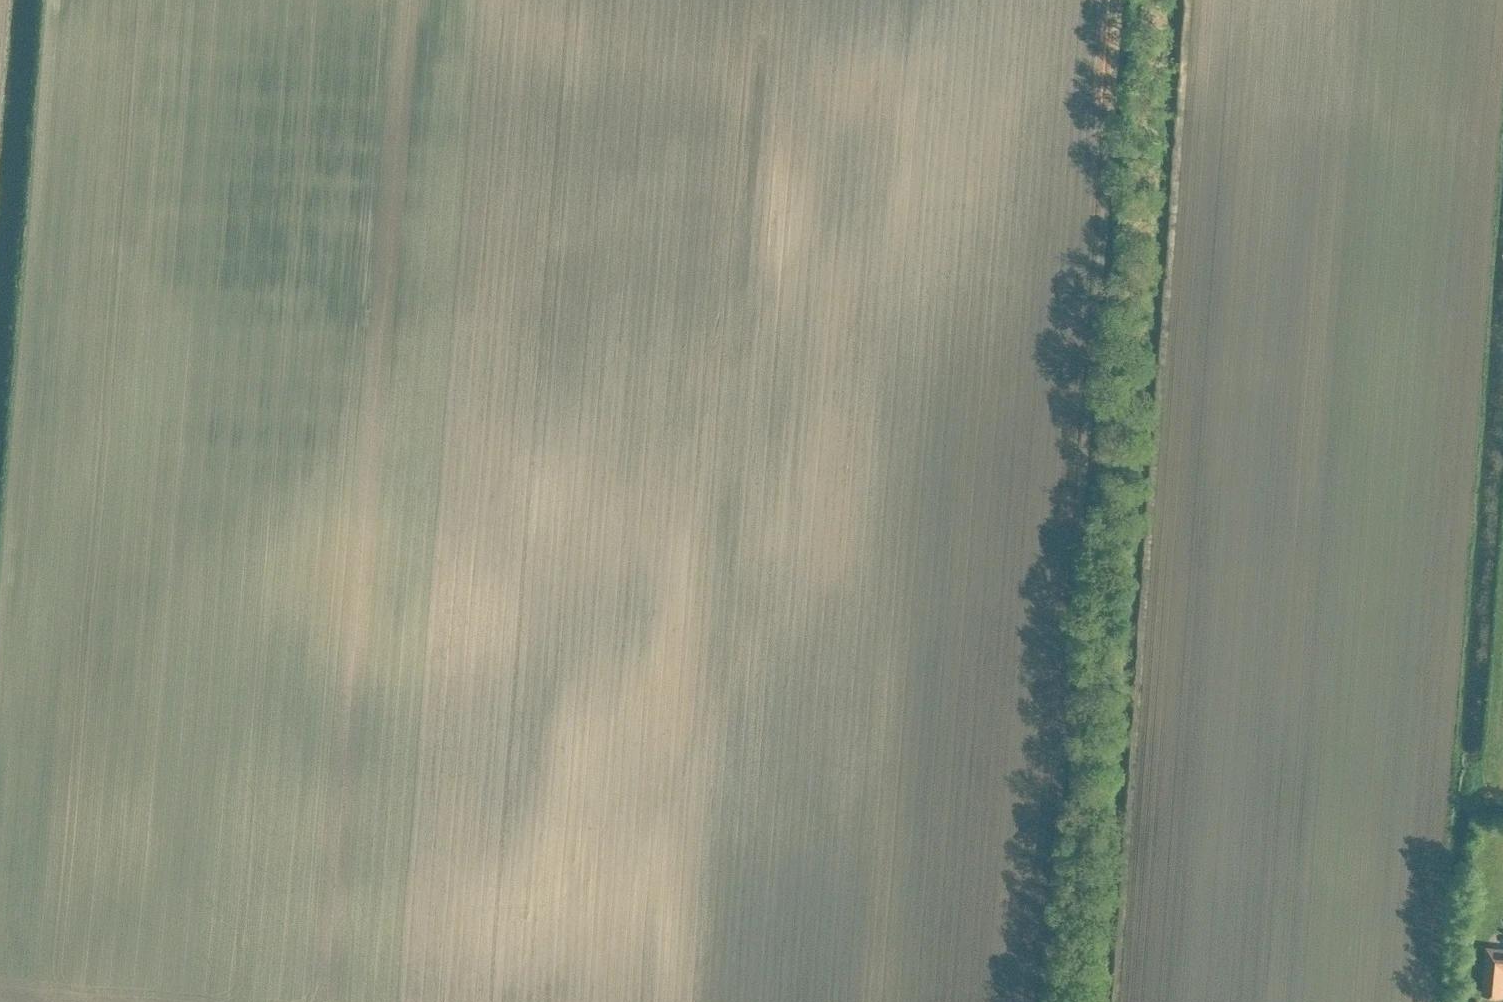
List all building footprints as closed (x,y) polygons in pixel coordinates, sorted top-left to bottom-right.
[(1481,993),(1502,995),(1502,946),(1486,945),(1481,993)]
